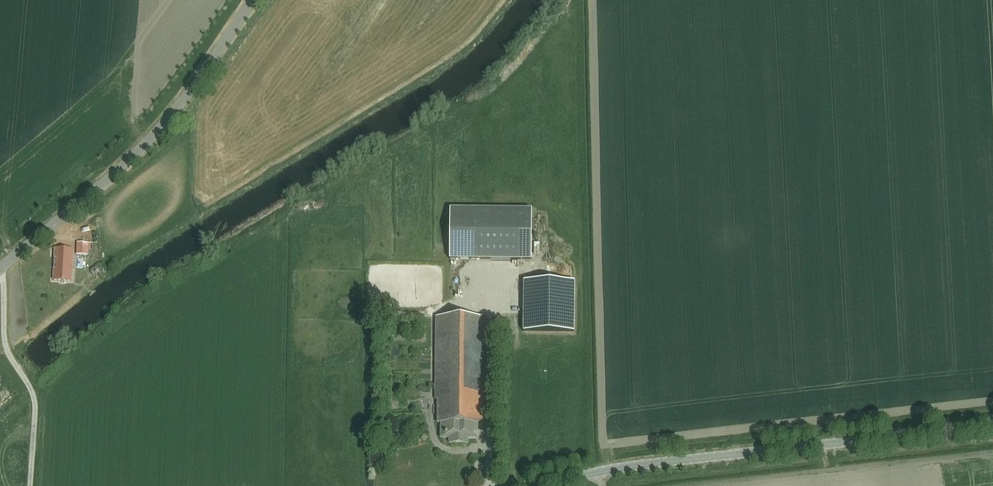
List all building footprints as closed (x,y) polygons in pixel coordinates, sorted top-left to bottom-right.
[(532,210),(450,209),(450,260),(531,261),(532,210)] [(87,256),(88,243),(77,243),(76,255),(87,256)] [(72,282),(73,249),(55,248),(54,281),(72,282)] [(524,281),(524,332),(574,332),(575,281),(524,281)] [(485,420),(485,319),(436,318),(435,400),(438,400),(438,422),(441,422),(441,439),(448,439),(448,444),(465,444),(465,439),(477,439),(477,424),(485,420)]
